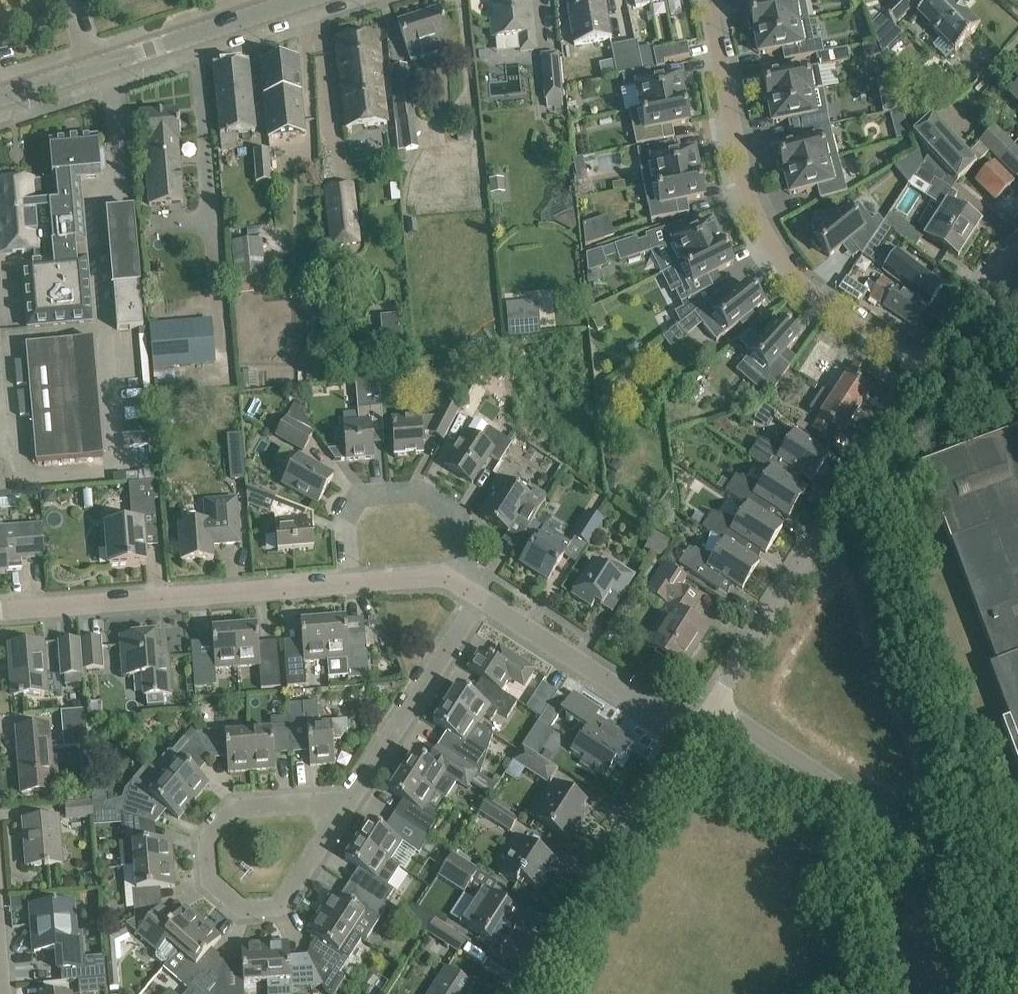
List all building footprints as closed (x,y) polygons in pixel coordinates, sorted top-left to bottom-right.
[(536,49),(532,6),(527,6),(526,0),(494,0),(496,18),(490,18),(492,38),(519,35),(520,51),(536,49)] [(574,44),(611,38),(604,0),(567,0),(574,44)] [(754,30),(808,19),(805,0),(776,0),(777,2),(749,8),(751,18),(747,19),(750,31),(754,30)] [(872,25),(883,15),(878,0),(863,0),(872,25)] [(883,15),(893,25),(914,6),(908,0),(899,0),(883,15)] [(941,36),(933,45),(945,58),(954,49),(955,50),(979,27),(965,12),(966,11),(957,2),(956,3),(953,0),(930,0),(918,12),(941,36)] [(451,48),(445,29),(439,10),(399,23),(411,61),(451,48)] [(897,29),(893,25),(883,15),(872,25),(880,46),(897,29)] [(808,19),(754,30),(754,31),(757,46),(761,46),(762,53),(782,49),(784,60),(824,52),(821,39),(813,41),(808,19)] [(387,123),(379,54),(376,34),(335,39),(346,128),(387,123)] [(637,41),(624,44),(630,73),(643,71),(637,41)] [(665,47),(667,60),(689,56),(687,43),(665,47)] [(876,43),(862,45),(865,57),(880,54),(876,43)] [(622,75),(630,73),(624,44),(611,46),(617,76),(622,75)] [(664,61),(667,60),(665,47),(653,50),(656,68),(665,66),(664,61)] [(847,49),(820,54),(822,66),(849,61),(847,49)] [(541,55),(545,99),(562,97),(558,53),(541,55)] [(301,91),(300,79),(298,59),(260,63),(263,95),(264,95),(268,137),(305,134),(301,91)] [(255,130),(250,81),(248,61),(213,65),(222,148),(235,147),(234,132),(255,130)] [(763,100),(767,99),(811,91),(824,88),(819,66),(763,77),(765,88),(761,88),(763,100)] [(406,68),(391,70),(390,70),(397,151),(403,150),(418,148),(406,68)] [(630,73),(622,75),(625,90),(637,87),(641,108),(684,100),(684,98),(683,99),(680,84),(676,84),(675,77),(652,82),(649,69),(643,71),(630,73)] [(811,91),(767,99),(768,101),(771,116),(775,115),(776,122),(800,117),(802,130),(830,124),(828,110),(824,88),(811,91)] [(684,100),(641,108),(629,111),(635,145),(663,140),(661,127),(688,122),(686,112),(690,111),(688,99),(684,100)] [(180,139),(179,131),(178,111),(140,114),(142,142),(145,142),(150,204),(181,201),(176,139),(180,139)] [(959,183),(978,164),(968,154),(931,117),(913,133),(931,152),(959,183)] [(779,172),(783,171),(825,160),(838,157),(832,135),(830,124),(802,130),(804,142),(777,149),(780,159),(776,160),(779,172)] [(990,151),(998,159),(1012,145),(995,128),(968,154),(978,164),(990,151)] [(34,181),(33,179),(0,182),(0,257),(40,254),(39,246),(44,245),(45,260),(21,262),(26,329),(93,324),(87,256),(75,257),(73,242),(85,241),(79,179),(100,177),(99,171),(106,170),(104,150),(97,151),(96,139),(50,143),(54,179),(34,181)] [(636,150),(644,186),(699,175),(698,173),(695,158),(691,159),(690,152),(677,154),(675,142),(636,150)] [(998,159),(1015,176),(1017,173),(1017,151),(1012,145),(998,159)] [(256,181),(271,180),(269,151),(254,152),(256,181)] [(951,190),(959,183),(931,152),(916,177),(932,188),(926,197),(945,209),(927,237),(958,256),(979,223),(951,204),(957,194),(951,190)] [(825,160),(783,171),(784,172),(788,187),(792,186),(793,193),(817,187),(820,199),(847,192),(843,178),(838,157),(825,160)] [(1014,182),(994,162),(975,181),(995,201),(1014,182)] [(585,168),(575,170),(578,182),(587,180),(585,168)] [(699,175),(644,186),(651,220),(678,215),(676,202),(703,197),(701,186),(705,185),(703,174),(699,175)] [(502,178),(490,179),(491,193),(503,192),(502,178)] [(323,187),(330,248),(361,244),(354,183),(323,187)] [(849,240),(861,255),(883,222),(878,215),(871,220),(857,203),(832,223),(830,220),(812,224),(815,237),(814,238),(815,239),(812,242),(819,251),(822,248),(829,257),(849,240)] [(143,327),(134,208),(107,210),(116,329),(143,327)] [(408,220),(409,233),(417,232),(415,219),(408,220)] [(902,221),(894,231),(904,240),(912,230),(902,221)] [(605,239),(599,222),(583,227),(585,246),(605,239)] [(883,222),(861,255),(879,267),(929,305),(943,286),(897,251),(888,262),(877,253),(894,231),(883,222)] [(671,269),(672,268),(722,244),(722,242),(721,242),(714,229),(711,231),(707,224),(686,235),(680,223),(645,235),(646,239),(638,242),(637,238),(614,245),(620,262),(628,259),(629,262),(640,259),(639,256),(661,249),(671,269)] [(236,280),(266,277),(262,238),(231,242),(236,280)] [(722,244),(672,268),(682,288),(675,291),(681,303),(713,287),(707,276),(732,264),(728,254),(731,252),(726,242),(722,244)] [(607,266),(602,249),(586,254),(588,273),(607,266)] [(838,290),(859,304),(867,291),(846,277),(838,290)] [(926,308),(909,297),(883,279),(871,297),(897,315),(914,326),(926,308)] [(735,295),(728,285),(695,311),(693,313),(715,341),(739,322),(742,325),(754,315),(751,312),(763,303),(762,302),(765,300),(758,291),(754,293),(748,285),(735,295)] [(684,308),(675,312),(680,323),(693,313),(695,311),(691,304),(684,308)] [(323,310),(312,310),(312,322),(324,322),(323,310)] [(540,326),(539,312),(507,314),(508,329),(540,326)] [(380,316),(383,345),(404,343),(401,314),(380,316)] [(774,391),(789,368),(789,367),(779,358),(797,337),(789,330),(792,327),(783,319),(781,322),(779,321),(779,322),(776,319),(768,328),(771,331),(742,363),(774,391)] [(211,322),(151,326),(154,366),(214,361),(211,322)] [(686,335),(678,325),(662,337),(670,348),(686,335)] [(103,456),(93,338),(26,344),(36,462),(103,456)] [(847,374),(833,395),(857,411),(871,390),(859,382),(866,370),(855,363),(848,375),(847,374)] [(318,366),(306,367),(306,382),(328,382),(328,367),(318,367),(318,366)] [(484,372),(479,382),(490,388),(495,378),(484,372)] [(792,383),(800,387),(805,378),(797,374),(792,383)] [(391,377),(379,378),(380,393),(392,394),(391,377)] [(379,378),(360,380),(361,397),(380,396),(380,393),(379,378)] [(843,432),(857,411),(833,395),(819,417),(820,417),(812,429),(823,436),(831,425),(843,432)] [(303,449),(312,433),(313,430),(294,403),(286,418),(285,418),(276,434),(303,449)] [(443,440),(453,422),(459,412),(445,404),(438,417),(424,418),(423,415),(392,418),(395,456),(422,454),(421,433),(429,432),(443,440)] [(769,422),(775,412),(763,405),(757,415),(769,422)] [(359,423),(343,425),(344,440),(346,460),(374,458),(372,438),(372,432),(370,415),(381,414),(381,407),(357,409),(359,423)] [(123,440),(146,439),(145,418),(122,419),(123,440)] [(466,432),(445,464),(444,465),(472,483),(489,455),(499,462),(512,442),(489,427),(480,441),(466,432)] [(921,466),(994,658),(987,661),(1009,720),(1001,723),(1017,767),(1017,430),(921,466)] [(749,455),(770,469),(788,480),(795,469),(812,481),(829,455),(794,432),(784,448),(759,440),(749,455)] [(333,475),(316,466),(298,455),(297,457),(289,452),(281,465),(290,470),(282,483),(317,503),(333,475)] [(611,458),(606,465),(616,471),(621,464),(611,458)] [(233,479),(245,478),(243,459),(231,460),(233,479)] [(805,492),(788,480),(770,469),(761,484),(735,476),(731,483),(726,491),(747,505),(765,516),(772,506),(789,517),(805,492)] [(530,496),(504,480),(499,477),(491,489),(496,492),(481,516),(508,533),(515,523),(526,529),(524,532),(525,532),(547,496),(556,481),(552,478),(543,493),(535,489),(530,496)] [(722,478),(717,486),(725,491),(726,491),(731,483),(722,478)] [(132,523),(106,525),(108,546),(109,566),(145,563),(144,547),(158,546),(156,526),(154,500),(158,499),(157,480),(156,480),(129,483),(130,502),(132,523)] [(310,511),(277,497),(246,484),(248,506),(270,514),(271,510),(276,512),(277,528),(276,528),(278,552),(313,549),(312,527),(307,525),(307,521),(310,511)] [(672,486),(659,506),(666,510),(667,510),(668,511),(675,511),(674,488),(672,486)] [(0,492),(0,510),(20,508),(18,490),(5,492),(0,492)] [(55,491),(44,492),(45,504),(56,503),(55,491)] [(589,544),(605,519),(616,503),(608,497),(597,514),(589,509),(573,534),(589,544)] [(240,543),(238,523),(236,498),(204,500),(205,517),(209,517),(210,521),(179,523),(180,539),(177,542),(178,551),(181,553),(181,560),(213,557),(212,544),(223,543),(223,544),(240,543)] [(782,528),(765,516),(747,505),(737,520),(712,512),(707,519),(696,512),(691,520),(759,564),(759,563),(742,552),(749,542),(766,553),(782,528)] [(742,589),(759,564),(691,520),(691,521),(711,534),(705,553),(689,548),(678,564),(718,589),(725,578),(742,589)] [(43,537),(42,525),(0,529),(0,574),(7,574),(7,570),(21,569),(20,559),(44,557),(43,537)] [(521,562),(548,579),(572,542),(561,535),(554,545),(539,534),(521,562)] [(621,598),(632,582),(636,575),(614,561),(608,570),(593,560),(571,595),(591,607),(595,602),(602,606),(611,592),(621,598)] [(707,629),(690,618),(689,617),(700,600),(681,587),(687,578),(664,563),(645,591),(666,605),(659,615),(663,618),(647,643),(678,664),(687,650),(692,653),(707,629)] [(376,616),(368,617),(369,627),(381,625),(380,621),(376,616)] [(346,619),(323,620),(326,660),(328,678),(348,676),(348,678),(369,677),(365,631),(363,631),(362,621),(346,623),(346,619)] [(304,662),(326,660),(323,620),(300,622),(303,650),(284,652),(287,686),(306,685),(304,662)] [(257,626),(234,627),(237,667),(259,665),(261,688),(280,687),(277,652),(259,654),(257,626)] [(226,668),(237,667),(234,627),(212,629),(214,657),(192,659),(194,687),(213,685),(212,677),(227,676),(226,668)] [(144,697),(146,697),(147,706),(164,705),(163,695),(171,695),(168,652),(156,653),(154,634),(121,637),(124,677),(142,675),(144,697)] [(80,640),(82,669),(104,668),(101,638),(80,640)] [(82,669),(80,640),(58,641),(61,676),(64,676),(65,684),(83,683),(82,669)] [(46,693),(43,663),(42,643),(10,645),(14,695),(46,693)] [(467,669),(484,680),(500,691),(509,677),(527,681),(535,670),(505,650),(498,660),(481,649),(467,669)] [(517,702),(500,691),(484,680),(474,695),(457,684),(445,703),(478,725),(484,715),(491,720),(497,710),(508,717),(517,702)] [(541,717),(557,692),(542,682),(526,707),(541,717)] [(522,746),(534,754),(560,713),(565,717),(565,719),(566,721),(567,722),(569,723),(571,723),(573,722),(586,730),(582,736),(580,734),(571,749),(583,758),(580,763),(595,773),(599,768),(607,773),(616,759),(621,762),(634,742),(596,717),(600,711),(572,694),(568,700),(557,692),(541,717),(522,746)] [(305,702),(288,704),(289,718),(291,747),(309,746),(309,751),(310,766),(334,764),(333,741),(340,741),(348,730),(347,720),(330,722),(330,726),(319,726),(318,719),(317,701),(310,702),(305,702)] [(451,746),(447,753),(477,773),(480,775),(493,735),(478,725),(445,703),(433,722),(450,733),(448,736),(450,745),(451,746)] [(85,710),(60,712),(63,743),(50,744),(48,726),(16,729),(21,793),(53,790),(50,749),(63,748),(88,746),(85,710)] [(274,748),(291,747),(289,718),(271,719),(272,731),(249,733),(252,770),(275,768),(274,748)] [(168,751),(154,767),(165,776),(194,801),(209,783),(197,773),(194,769),(207,754),(197,733),(191,728),(183,738),(189,742),(178,756),(172,751),(168,751)] [(228,772),(252,770),(249,733),(225,735),(225,731),(197,733),(207,754),(226,752),(228,772)] [(558,769),(534,754),(522,746),(513,761),(549,784),(558,769)] [(81,752),(80,755),(83,759),(86,759),(90,757),(90,753),(88,750),(84,749),(81,752)] [(401,772),(434,793),(445,800),(457,781),(467,787),(477,773),(447,753),(437,768),(413,753),(401,772)] [(178,819),(194,801),(154,767),(148,762),(133,779),(121,811),(145,820),(160,803),(178,819)] [(427,803),(434,793),(401,772),(389,790),(403,800),(393,815),(429,838),(444,814),(427,803)] [(496,775),(492,782),(497,785),(501,779),(496,775)] [(578,799),(561,788),(554,783),(532,817),(570,841),(586,816),(573,807),(578,799)] [(103,786),(91,787),(92,801),(104,805),(106,796),(103,786)] [(517,819),(486,799),(478,812),(508,832),(517,819)] [(66,806),(67,821),(93,819),(92,804),(66,806)] [(145,820),(121,811),(124,843),(120,844),(122,867),(133,866),(173,863),(171,839),(146,841),(145,820)] [(419,853),(429,838),(393,815),(384,830),(369,821),(357,840),(390,861),(399,867),(404,870),(416,851),(419,853)] [(31,866),(44,865),(61,863),(57,817),(24,820),(25,835),(29,835),(31,866)] [(557,861),(540,850),(516,834),(508,847),(514,851),(500,872),(517,883),(520,878),(538,890),(557,861)] [(368,874),(359,888),(388,907),(396,913),(398,910),(386,902),(393,890),(387,886),(399,867),(390,861),(357,840),(345,858),(368,874)] [(464,894),(479,870),(452,853),(437,876),(464,894)] [(135,890),(133,890),(134,909),(135,919),(156,908),(154,888),(160,888),(174,887),(173,863),(133,866),(135,890)] [(388,907),(359,888),(349,903),(332,892),(319,912),(361,940),(365,942),(383,914),(388,907)] [(523,914),(505,904),(480,890),(459,925),(502,950),(523,914)] [(59,968),(79,967),(83,966),(80,932),(70,933),(68,904),(36,906),(37,922),(32,923),(34,951),(58,949),(59,968)] [(156,908),(135,919),(125,924),(157,953),(155,955),(156,959),(161,964),(165,964),(167,961),(168,962),(179,950),(203,922),(185,906),(172,921),(156,908)] [(361,940),(319,912),(306,932),(323,943),(310,962),(309,962),(322,987),(325,993),(335,993),(345,978),(338,974),(361,940)] [(466,940),(441,923),(434,919),(426,931),(433,935),(432,937),(457,953),(466,940)] [(164,967),(173,975),(190,989),(185,993),(212,993),(222,965),(211,961),(214,951),(211,948),(221,937),(203,922),(179,950),(168,962),(169,962),(164,967)] [(124,927),(105,937),(109,988),(119,987),(118,981),(120,980),(119,977),(118,977),(117,973),(119,973),(119,969),(117,969),(116,960),(118,959),(118,955),(116,955),(115,951),(117,951),(117,947),(115,947),(115,942),(116,943),(120,941),(120,939),(122,938),(123,940),(127,938),(126,936),(128,935),(124,927)] [(264,943),(267,982),(268,993),(283,993),(283,990),(322,987),(309,962),(290,963),(288,941),(264,943)] [(222,965),(212,993),(244,993),(244,983),(267,982),(264,943),(241,945),(242,967),(223,966),(222,965)] [(456,975),(447,969),(431,993),(468,993),(473,986),(456,975)] [(104,979),(78,981),(80,993),(91,993),(107,993),(106,979),(104,979)]
